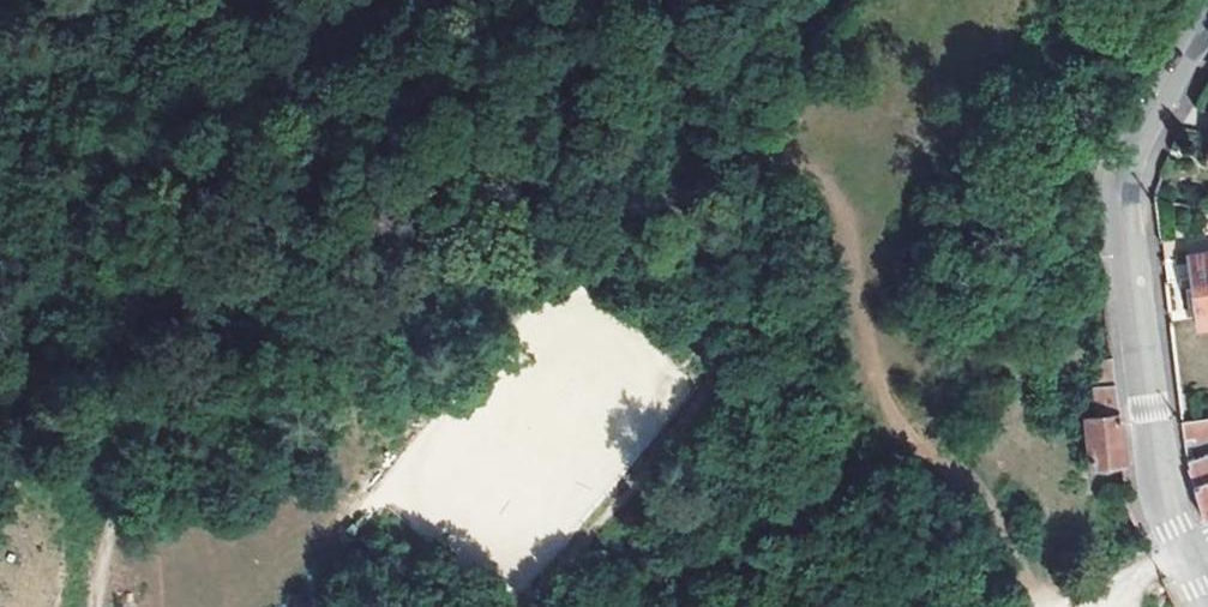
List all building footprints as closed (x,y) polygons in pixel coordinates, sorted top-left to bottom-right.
[(1187,254),(1196,325),(1207,323),(1207,252),(1187,254)] [(1126,461),(1111,335),(1087,337),(1097,416),(1086,417),(1091,465),(1126,461)] [(1179,423),(1181,438),(1207,434),(1207,418),(1179,423)] [(1186,461),(1203,518),(1207,515),(1207,453),(1186,461)]
